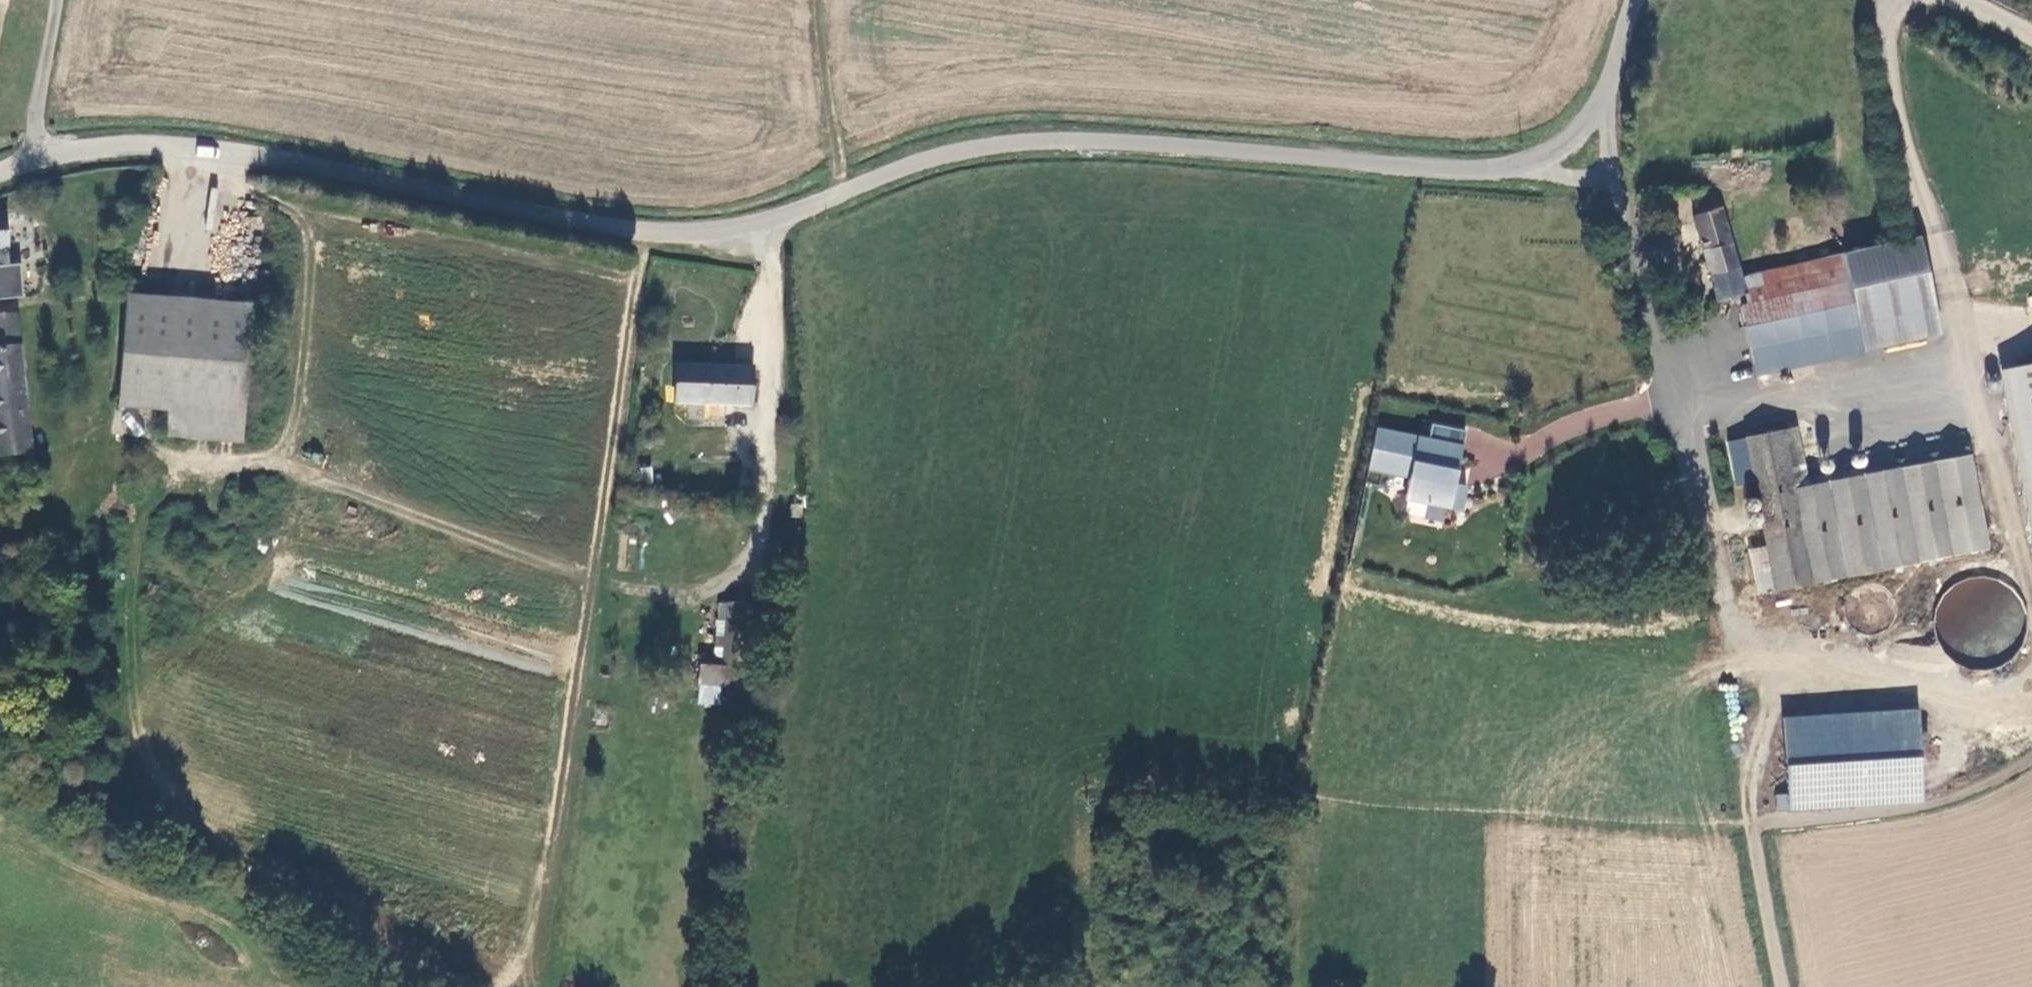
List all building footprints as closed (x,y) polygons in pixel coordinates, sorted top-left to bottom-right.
[(1744,297),(1740,280),(1719,204),(1712,206),(1709,195),(1693,199),(1696,212),(1694,212),(1716,304),(1744,297)] [(7,258),(4,212),(0,213),(0,301),(20,300),(17,258),(7,258)] [(1926,231),(1740,280),(1744,297),(1739,298),(1761,381),(1952,330),(1926,231)] [(122,293),(115,404),(163,407),(241,412),(245,301),(122,293)] [(30,451),(15,313),(0,315),(0,455),(30,451)] [(1993,371),(2031,559),(2031,362),(1993,371)] [(759,407),(760,369),(683,368),(681,404),(759,407)] [(241,412),(163,407),(162,434),(239,439),(241,412)] [(1428,439),(1376,428),(1368,470),(1409,479),(1404,500),(1461,512),(1466,486),(1450,483),(1452,471),(1457,472),(1465,431),(1431,424),(1428,439)] [(1797,428),(1748,437),(1776,589),(1988,549),(1971,455),(1808,486),(1797,428)] [(733,671),(739,606),(722,605),(716,670),(691,668),(689,685),(731,689),(733,671)] [(754,608),(739,606),(733,671),(748,672),(754,608)] [(1785,767),(1920,758),(1917,711),(1782,719),(1785,767)] [(1923,800),(1920,758),(1785,767),(1787,794),(1788,809),(1923,800)] [(1778,810),(1788,809),(1787,794),(1777,795),(1778,810)]
